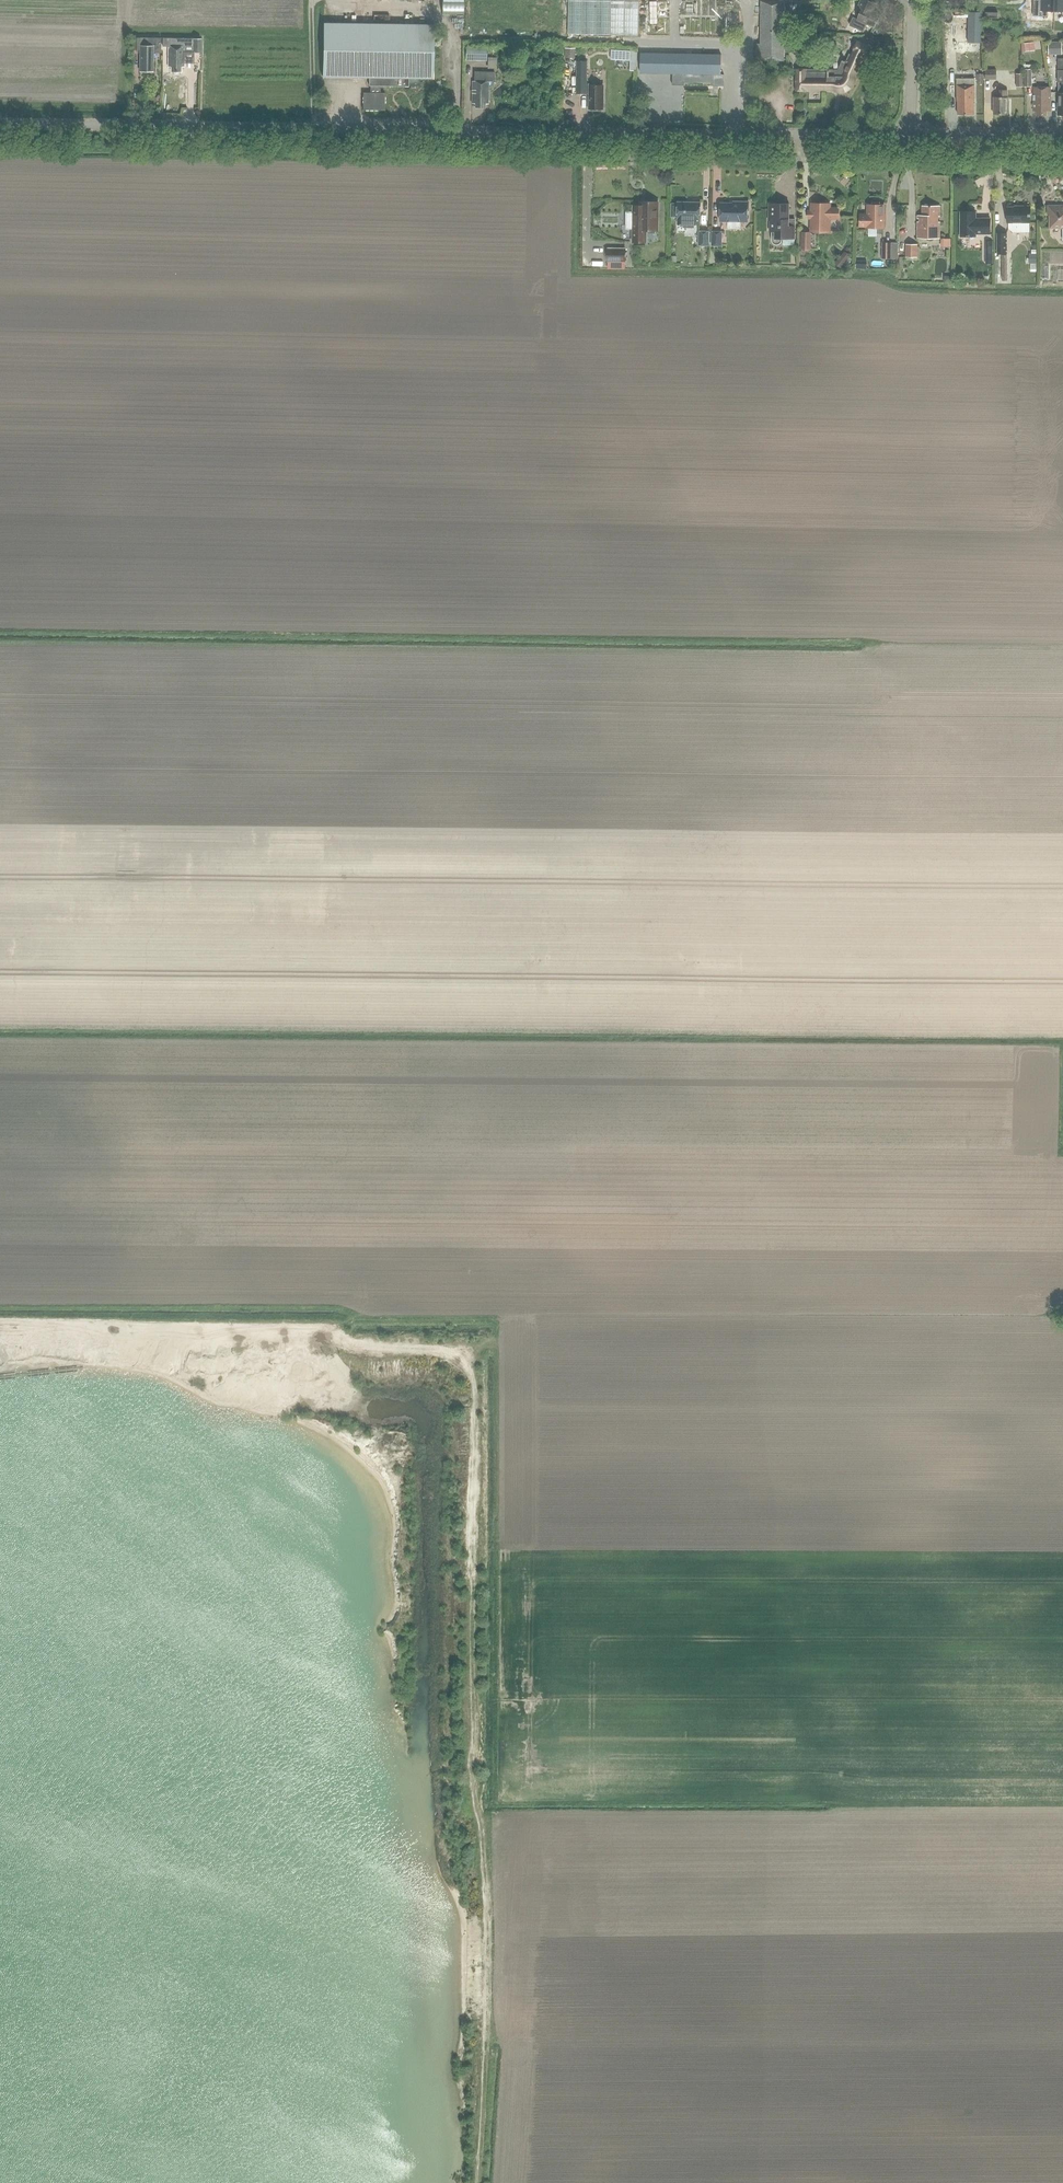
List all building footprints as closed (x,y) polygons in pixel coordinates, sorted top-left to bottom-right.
[(639,36),(640,0),(569,0),(569,35),(639,36)] [(659,22),(658,0),(650,0),(651,22),(659,22)] [(877,4),(868,0),(861,0),(859,5),(864,7),(858,19),(853,17),(850,25),(864,32),(867,25),(875,28),(881,15),(873,11),(877,4)] [(1033,16),(1048,16),(1048,10),(1055,11),(1055,0),(1034,0),(1033,16)] [(1055,11),(1062,11),(1062,0),(1055,0),(1055,11)] [(762,1),(761,44),(784,44),(785,2),(762,1)] [(324,24),(323,77),(370,78),(370,86),(370,93),(363,93),(363,111),(385,111),(385,93),(381,93),(381,87),(409,87),(409,79),(433,79),(434,25),(324,24)] [(786,34),(786,52),(801,53),(802,34),(786,34)] [(153,47),(161,48),(161,38),(134,38),(134,50),(141,50),(140,72),(153,73),(153,47)] [(163,38),(163,47),(169,47),(169,68),(172,68),(172,72),(181,72),(181,67),(185,67),(185,53),(194,53),(194,52),(201,52),(201,39),(163,38)] [(1023,51),(1035,51),(1035,43),(1025,43),(1025,42),(1022,42),(1023,51)] [(865,56),(869,48),(857,43),(854,51),(852,55),(850,54),(847,61),(844,60),(839,70),(797,70),(797,90),(806,90),(806,89),(840,89),(842,89),(844,88),(845,88),(846,87),(847,87),(848,86),(850,85),(850,84),(852,83),(852,82),(853,81),(854,80),(854,79),(865,56)] [(1060,54),(1060,43),(1047,43),(1047,54),(1060,54)] [(756,44),(756,60),(784,61),(784,44),(761,44),(756,44)] [(466,46),(465,61),(486,62),(486,46),(466,46)] [(576,58),(576,48),(566,48),(565,58),(576,58)] [(631,51),(612,50),(611,59),(630,61),(631,51)] [(641,53),(641,73),(673,74),(673,85),(685,86),(685,83),(712,84),(712,86),(724,87),(725,75),(722,75),(722,55),(641,53)] [(487,69),(496,69),(496,58),(487,58),(487,69)] [(587,94),(588,61),(578,61),(578,94),(587,94)] [(984,71),(984,80),(995,79),(995,70),(984,71)] [(473,81),(472,104),(476,104),(476,108),(485,108),(485,104),(488,104),(489,82),(495,82),(495,72),(475,72),(475,81),(473,81)] [(957,79),(957,101),(958,101),(958,113),(958,115),(975,115),(975,113),(975,101),(976,101),(976,79),(957,79)] [(603,110),(603,85),(590,85),(589,110),(603,110)] [(1051,87),(1033,87),(1034,111),(1037,111),(1037,115),(1047,115),(1047,111),(1051,111),(1051,87)] [(501,93),(506,101),(515,96),(510,88),(501,93)] [(999,97),(994,97),(994,114),(1008,114),(1008,109),(1008,90),(999,90),(999,97)] [(827,203),(826,202),(824,201),(822,202),(821,203),(820,204),(812,204),(812,211),(812,219),(812,231),(830,231),(830,218),(839,218),(839,209),(830,209),(830,205),(828,205),(828,204),(827,203)] [(635,231),(634,242),(645,242),(645,228),(656,229),(657,211),(658,209),(658,206),(657,205),(657,202),(642,202),(642,206),(635,206),(635,213),(628,213),(628,231),(635,231)] [(701,203),(678,202),(678,204),(672,204),(672,217),(677,217),(677,219),(678,219),(678,224),(700,225),(701,203)] [(721,203),(720,222),(748,222),(748,209),(749,208),(750,204),(747,202),(744,202),(742,203),(721,203)] [(769,204),(769,221),(770,221),(770,232),(772,232),(772,240),(773,242),(774,244),(777,245),(780,244),(782,243),(782,240),(782,247),(795,247),(795,226),(795,219),(789,219),(789,204),(769,204)] [(861,215),(861,226),(868,226),(868,228),(878,228),(878,233),(884,233),(884,205),(869,205),(869,215),(861,215)] [(940,206),(923,206),(923,216),(918,215),(918,239),(940,239),(940,206)] [(1029,223),(1031,223),(1031,206),(1019,206),(1019,207),(1007,207),(1008,223),(1009,223),(1009,228),(1013,232),(1029,232),(1029,223)] [(1059,207),(1059,206),(1048,206),(1048,215),(1050,215),(1050,228),(1062,228),(1062,240),(1062,207),(1059,207)] [(991,234),(990,218),(976,219),(976,212),(960,212),(961,236),(976,236),(976,234),(991,234)] [(709,246),(710,231),(699,231),(699,246),(709,246)] [(722,246),(722,231),(712,231),(712,246),(722,246)] [(801,233),(800,251),(810,251),(810,233),(801,233)] [(1007,255),(1008,234),(998,234),(998,254),(1007,255)] [(941,247),(951,247),(951,239),(941,239),(941,247)] [(896,244),(880,243),(880,260),(896,260),(896,244)] [(905,258),(918,258),(917,245),(905,245),(905,258)] [(623,262),(625,262),(626,262),(626,248),(608,248),(608,261),(609,261),(623,262)] [(1027,259),(1027,263),(1030,263),(1030,264),(1032,264),(1032,267),(1031,267),(1031,272),(1037,272),(1036,250),(1032,250),(1032,254),(1030,254),(1030,259),(1027,259)] [(845,251),(836,263),(841,268),(851,256),(845,251)]
